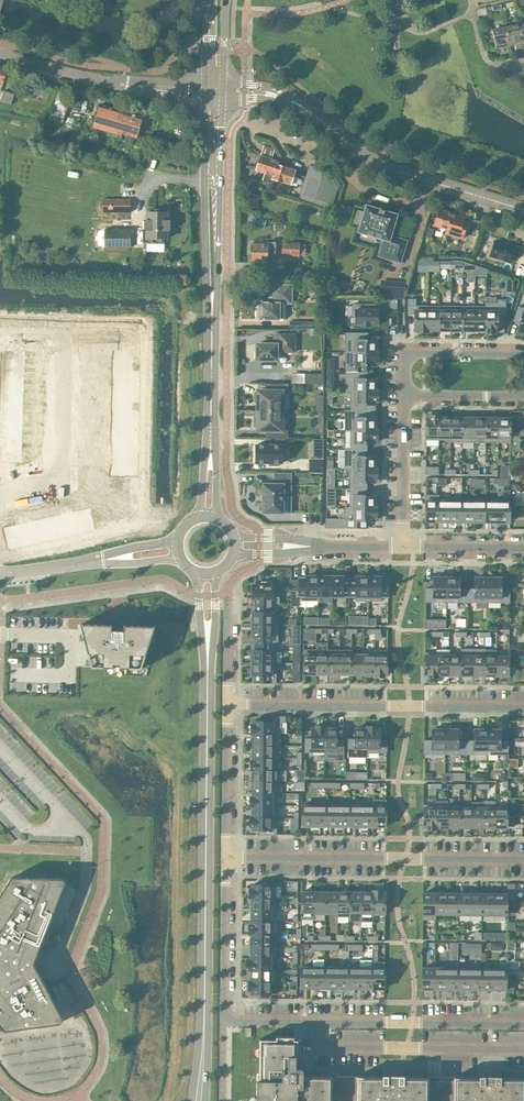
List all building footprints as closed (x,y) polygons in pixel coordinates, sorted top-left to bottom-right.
[(515,44),(523,42),(519,24),(505,27),(509,45),(515,44)] [(496,48),(509,45),(505,27),(498,29),(492,30),(496,48)] [(0,100),(0,102),(11,105),(14,94),(3,91),(0,100)] [(63,119),(70,100),(74,101),(75,100),(85,104),(87,100),(76,96),(76,97),(71,95),(71,96),(58,91),(50,114),(48,119),(61,124),(63,119)] [(136,138),(141,117),(99,105),(93,127),(120,135),(121,133),(136,138)] [(74,118),(69,117),(66,125),(72,126),(73,126),(81,129),(83,125),(73,121),(74,118)] [(278,161),(277,161),(260,155),(258,162),(255,163),(254,167),(256,168),(255,170),(264,173),(262,181),(263,183),(270,185),(271,179),(271,178),(272,176),(276,164),(277,164),(278,161)] [(288,168),(277,164),(276,164),(272,176),(271,178),(271,179),(291,185),(295,170),(288,167),(288,168)] [(337,188),(331,178),(319,169),(309,165),(299,194),(300,194),(298,200),(330,210),(331,204),(332,205),(337,188)] [(250,178),(249,183),(262,188),(262,189),(267,191),(269,185),(264,183),(262,183),(263,182),(250,178)] [(248,194),(245,205),(255,207),(258,197),(248,194)] [(130,212),(130,200),(102,200),(102,213),(130,212)] [(397,214),(366,205),(363,212),(357,211),(354,223),(360,225),(357,232),(383,240),(378,256),(400,263),(407,240),(390,236),(397,214)] [(160,212),(160,209),(154,210),(154,212),(146,212),(146,220),(143,220),(143,231),(145,231),(145,239),(151,239),(151,241),(154,244),(159,244),(161,241),(161,239),(167,239),(167,231),(170,231),(170,220),(168,220),(168,212),(160,212)] [(451,213),(438,209),(433,225),(446,229),(451,213)] [(463,221),(464,217),(451,213),(446,229),(445,233),(463,238),(467,223),(463,221)] [(130,248),(130,230),(104,230),(104,248),(130,248)] [(510,262),(515,248),(494,241),(489,256),(510,262)] [(274,262),(275,243),(267,242),(267,244),(250,244),(249,261),(267,262),(268,261),(274,262)] [(282,243),(281,255),(297,256),(298,243),(282,243)] [(478,246),(475,255),(482,257),(485,248),(478,246)] [(381,281),(380,296),(389,297),(390,282),(381,281)] [(426,333),(427,306),(415,306),(415,299),(408,299),(408,314),(414,314),(414,330),(417,330),(417,332),(426,333)] [(486,333),(495,333),(495,331),(498,331),(498,315),(505,315),(505,300),(497,300),(497,303),(486,303),(486,333)] [(283,319),(283,303),(260,302),(259,310),(257,310),(257,317),(259,317),(259,319),(283,319)] [(474,307),(474,331),(485,331),(485,333),(486,333),(486,303),(485,303),(485,307),(474,307)] [(352,317),(355,317),(355,324),(361,324),(361,326),(369,326),(369,324),(378,324),(378,315),(377,315),(377,310),(374,310),(375,305),(352,304),(352,317)] [(438,330),(438,306),(427,306),(426,333),(427,333),(427,330),(438,330)] [(450,306),(438,306),(438,330),(450,331),(450,306)] [(462,331),(462,306),(450,306),(450,331),(462,331)] [(462,306),(462,331),(474,331),(474,307),(462,306)] [(515,322),(519,323),(517,331),(523,333),(522,335),(523,335),(523,309),(518,307),(513,321),(515,322)] [(116,353),(116,360),(131,360),(132,353),(137,353),(138,331),(122,330),(121,353),(116,353)] [(378,353),(378,352),(378,346),(376,346),(376,340),(367,340),(367,333),(346,333),(345,352),(378,353)] [(278,347),(278,352),(294,353),(295,334),(273,334),(273,344),(273,345),(276,345),(276,347),(278,347)] [(273,345),(273,344),(256,344),(256,360),(262,360),(262,365),(272,365),(272,360),(276,360),(276,352),(278,352),(278,347),(276,347),(276,345),(273,345)] [(345,372),(367,372),(367,366),(375,366),(375,362),(378,362),(378,353),(345,352),(345,372)] [(2,353),(1,364),(21,365),(22,354),(2,353)] [(1,364),(1,375),(21,375),(21,365),(1,364)] [(114,366),(114,387),(137,387),(137,373),(129,373),(130,366),(114,366)] [(345,391),(378,392),(378,391),(377,391),(377,385),(375,385),(375,379),(367,378),(367,372),(345,372),(345,391)] [(323,374),(304,373),(304,384),(323,384),(323,374)] [(1,375),(1,385),(21,386),(21,375),(1,375)] [(256,411),(282,411),(282,392),(288,392),(288,383),(266,383),(266,391),(257,391),(257,393),(256,393),(256,403),(257,403),(257,405),(257,410),(256,410),(256,411)] [(1,385),(0,396),(20,397),(21,386),(1,385)] [(114,387),(114,408),(129,408),(129,401),(136,401),(137,387),(114,387)] [(345,391),(345,392),(351,392),(350,410),(345,410),(345,411),(367,411),(373,411),(373,405),(375,405),(375,401),(378,401),(378,392),(345,391)] [(0,403),(0,407),(20,407),(20,397),(0,396),(0,403)] [(20,418),(20,407),(0,407),(0,417),(20,418)] [(256,411),(257,411),(257,419),(256,419),(255,428),(257,428),(257,430),(265,430),(265,438),(273,438),(287,438),(287,430),(282,430),(282,411),(256,411)] [(367,411),(345,411),(345,430),(377,430),(377,423),(375,423),(375,417),(373,417),(373,411),(367,411)] [(113,412),(113,421),(136,422),(136,413),(113,412)] [(426,440),(438,440),(438,415),(429,415),(429,417),(426,417),(426,440)] [(450,442),(450,418),(439,417),(439,415),(438,415),(438,440),(449,440),(449,442),(450,442)] [(19,428),(20,418),(0,417),(0,428),(19,428)] [(462,418),(450,418),(450,442),(462,442),(462,418)] [(474,442),(474,418),(462,418),(462,442),(474,442)] [(486,418),(474,418),(474,442),(486,442),(486,418)] [(498,442),(498,418),(486,418),(486,442),(498,442)] [(498,418),(498,442),(510,442),(510,418),(498,418)] [(113,421),(113,430),(136,430),(136,422),(113,421)] [(19,439),(19,428),(0,428),(0,438),(19,439)] [(113,430),(113,439),(136,439),(136,430),(113,430)] [(377,430),(345,430),(345,431),(350,431),(350,449),(345,449),(345,450),(366,450),(366,443),(375,443),(375,440),(377,440),(377,430)] [(19,449),(19,439),(0,438),(0,449),(19,449)] [(281,463),(282,445),(287,445),(287,438),(273,438),(273,445),(255,445),(255,463),(269,463),(269,465),(278,465),(278,463),(281,463)] [(113,439),(113,447),(136,447),(136,439),(113,439)] [(113,447),(113,456),(136,456),(136,447),(113,447)] [(18,460),(19,449),(0,449),(0,460),(18,460)] [(344,469),(377,469),(376,469),(377,462),(375,462),(375,456),(366,456),(366,450),(345,450),(344,469)] [(113,456),(113,464),(135,465),(136,456),(113,456)] [(309,459),(309,472),(322,472),(322,459),(309,459)] [(113,464),(113,473),(135,474),(135,465),(113,464)] [(377,469),(344,469),(344,470),(350,470),(350,488),(366,489),(366,482),(374,482),(374,479),(377,479),(377,469)] [(262,494),(262,503),(263,503),(262,513),(283,513),(283,511),(283,494),(291,494),(291,473),(274,473),(274,484),(263,484),(263,494),(262,494)] [(344,508),(377,508),(376,508),(376,501),(374,501),(374,495),(366,495),(366,489),(350,488),(350,507),(344,507),(344,508)] [(425,522),(437,522),(438,495),(425,495),(425,522)] [(461,522),(461,501),(438,501),(438,495),(437,522),(442,522),(456,523),(456,522),(461,522)] [(461,501),(461,522),(466,522),(466,523),(480,523),(480,522),(485,522),(485,501),(461,501)] [(485,501),(485,522),(490,522),(490,523),(504,523),(504,522),(509,522),(509,501),(485,501)] [(377,508),(344,508),(344,519),(330,519),(330,527),(367,528),(367,521),(374,521),(374,518),(376,518),(377,508)] [(87,511),(76,513),(81,533),(92,530),(90,524),(87,511)] [(76,513),(66,515),(70,535),(81,533),(76,513)] [(66,515),(56,518),(60,537),(70,535),(66,515)] [(56,518),(45,520),(50,540),(60,537),(56,518)] [(45,520),(35,522),(40,542),(50,540),(45,520)] [(35,522),(25,525),(29,544),(40,542),(35,522)] [(25,525),(15,527),(19,547),(29,544),(25,525)] [(15,527),(5,529),(9,549),(19,547),(15,527)] [(433,577),(433,579),(433,588),(425,588),(425,602),(446,602),(446,575),(439,575),(439,577),(433,577)] [(459,589),(459,577),(453,577),(453,575),(446,575),(446,602),(467,602),(467,589),(459,589)] [(306,578),(299,578),(298,591),(298,600),(318,600),(318,576),(306,576),(306,578)] [(330,576),(318,576),(318,600),(318,596),(330,596),(330,576)] [(342,576),(330,576),(330,596),(349,597),(349,578),(342,578),(342,576)] [(356,578),(349,578),(349,597),(356,597),(356,601),(368,601),(368,577),(356,576),(356,578)] [(475,577),(475,589),(467,589),(467,602),(488,602),(488,576),(481,576),(481,577),(475,577)] [(495,578),(495,576),(488,576),(488,602),(509,603),(509,589),(501,589),(501,578),(495,578)] [(381,577),(368,577),(368,601),(380,601),(380,597),(387,597),(388,597),(388,579),(380,579),(381,577)] [(261,585),(252,585),(252,599),(254,599),(254,605),(278,606),(279,597),(275,597),(275,587),(271,587),(271,581),(261,581),(261,585)] [(254,612),(252,612),(252,624),(277,625),(277,624),(276,624),(276,606),(278,606),(254,605),(254,612)] [(111,625),(80,624),(91,667),(105,667),(106,667),(111,667),(112,667),(112,664),(119,664),(119,668),(120,668),(125,668),(138,668),(138,660),(142,660),(143,660),(153,627),(134,626),(123,626),(123,623),(111,623),(111,625)] [(277,625),(252,624),(251,637),(253,637),(253,644),(277,644),(277,625)] [(253,650),(251,650),(251,663),(275,663),(276,644),(277,644),(253,644),(253,650)] [(315,674),(315,650),(303,650),(303,674),(315,674)] [(315,650),(315,674),(327,674),(327,650),(327,652),(316,652),(316,650),(315,650)] [(327,650),(327,674),(339,674),(339,650),(327,650)] [(339,650),(339,674),(351,674),(351,650),(339,650)] [(351,650),(351,674),(363,674),(363,652),(351,652),(351,650)] [(363,674),(374,675),(374,677),(375,650),(374,650),(374,652),(363,652),(363,674)] [(375,650),(374,677),(383,677),(383,675),(387,675),(387,650),(375,650)] [(449,650),(437,650),(437,653),(437,677),(437,675),(448,675),(449,655),(449,650)] [(428,675),(428,677),(437,677),(437,653),(424,653),(424,675),(428,675)] [(449,655),(448,675),(460,675),(460,656),(449,655)] [(472,656),(460,656),(460,675),(472,675),(472,656)] [(484,656),(472,656),(472,675),(484,676),(484,656)] [(496,656),(484,656),(484,676),(496,676),(496,656)] [(508,676),(508,656),(496,656),(496,676),(508,676)] [(275,663),(251,663),(251,675),(253,675),(253,682),(275,682),(275,663)] [(250,724),(250,733),(280,733),(280,722),(285,722),(285,717),(272,717),(272,721),(253,721),(253,724),(250,724)] [(304,752),(324,752),(324,726),(315,726),(315,728),(312,728),(311,739),(305,739),(304,752)] [(324,726),(324,752),(343,752),(343,739),(336,739),(336,728),(324,728),(324,726)] [(348,752),(367,753),(367,726),(367,728),(355,728),(355,739),(348,739),(348,752)] [(367,726),(367,753),(386,753),(386,739),(379,739),(379,728),(376,728),(376,726),(367,726)] [(424,740),(424,754),(445,754),(445,727),(438,727),(438,729),(432,729),(432,740),(424,740)] [(445,727),(445,754),(466,754),(466,741),(458,741),(458,729),(452,729),(452,727),(445,727)] [(487,754),(487,750),(487,728),(479,727),(479,729),(474,729),(473,741),(466,741),(466,754),(487,754)] [(494,728),(487,728),(487,750),(487,754),(499,754),(508,755),(508,741),(500,741),(500,730),(494,730),(494,728)] [(250,733),(250,734),(252,734),(252,745),(280,745),(280,733),(250,733)] [(280,745),(252,745),(252,757),(280,757),(280,745)] [(252,760),(250,760),(250,769),(274,769),(274,758),(280,758),(280,757),(252,757),(252,760)] [(274,770),(250,770),(252,770),(252,781),(274,781),(274,770)] [(274,781),(252,781),(252,793),(276,793),(276,781),(274,781)] [(252,797),(250,796),(250,806),(276,806),(276,793),(252,793),(252,797)] [(350,805),(349,826),(354,826),(354,827),(368,827),(368,826),(373,827),(373,800),(373,806),(350,805)] [(373,827),(385,827),(386,800),(373,800),(373,827)] [(495,801),(483,801),(483,802),(483,805),(483,828),(495,828),(495,805),(495,801)] [(471,802),(471,805),(471,827),(483,828),(483,805),(483,802),(471,802)] [(326,805),(301,805),(301,826),(307,826),(307,827),(321,827),(321,826),(326,826),(326,805)] [(326,826),(331,826),(331,827),(344,827),(344,826),(349,826),(350,805),(326,805),(326,826)] [(426,827),(426,829),(435,829),(435,805),(423,805),(423,827),(426,827)] [(436,807),(436,805),(435,805),(435,829),(436,829),(436,827),(447,827),(447,805),(447,807),(436,807)] [(459,827),(459,805),(447,805),(447,827),(459,827)] [(459,805),(459,827),(471,827),(471,805),(459,805)] [(507,828),(507,806),(495,805),(495,828),(507,828)] [(276,806),(250,806),(252,806),(252,817),(250,817),(276,817),(276,806)] [(276,817),(250,817),(249,826),(252,826),(252,830),(259,830),(259,834),(276,834),(276,817)] [(2,1029),(4,1031),(6,1031),(58,1023),(61,1022),(62,1020),(62,1017),(34,963),(64,884),(65,881),(63,879),(60,878),(13,877),(11,877),(9,879),(0,893),(0,1025),(0,1027),(2,1029)] [(249,888),(249,897),(275,897),(275,885),(265,885),(265,880),(258,880),(258,885),(251,885),(251,888),(249,888)] [(372,893),(361,892),(360,915),(360,921),(372,921),(372,915),(373,890),(372,890),(372,893)] [(372,915),(385,915),(385,893),(382,893),(382,890),(373,890),(372,915)] [(301,892),(301,914),(301,919),(313,919),(313,914),(313,892),(301,892)] [(313,914),(325,914),(325,892),(313,892),(313,914)] [(325,914),(336,914),(336,916),(337,916),(337,892),(325,892),(325,914)] [(349,916),(349,892),(337,892),(337,916),(349,916)] [(361,892),(349,892),(349,916),(349,921),(360,921),(360,915),(361,892)] [(439,892),(439,893),(435,893),(434,919),(435,919),(435,914),(458,914),(458,893),(454,893),(439,892)] [(422,893),(422,919),(434,919),(435,893),(422,893)] [(458,893),(458,914),(482,914),(482,893),(477,893),(463,893),(458,893)] [(482,914),(506,915),(507,894),(501,894),(501,893),(487,893),(482,893),(482,914)] [(249,897),(249,898),(251,898),(251,909),(275,909),(275,897),(249,897)] [(275,909),(251,909),(251,921),(275,921),(275,909)] [(251,934),(273,934),(273,922),(251,921),(251,925),(249,925),(249,934),(251,934)] [(273,945),(273,934),(251,934),(251,945),(276,945),(273,945)] [(480,945),(462,944),(462,951),(468,951),(468,953),(474,953),(474,951),(480,951),(480,945)] [(276,945),(251,945),(250,957),(276,957),(276,945)] [(250,961),(248,961),(248,970),(275,970),(275,969),(273,969),(273,958),(276,958),(276,957),(250,957),(250,961)] [(371,967),(348,967),(348,988),(353,988),(353,989),(367,989),(367,988),(372,988),(372,962),(371,962),(371,967)] [(372,962),(372,988),(384,988),(384,962),(372,962)] [(499,963),(499,969),(482,968),(482,989),(486,989),(486,990),(500,990),(500,989),(506,990),(506,988),(506,982),(506,963),(499,963)] [(300,967),(300,988),(306,988),(319,989),(319,988),(324,988),(324,967),(300,967)] [(324,988),(329,988),(329,989),(343,989),(343,988),(348,988),(348,967),(324,967),(324,988)] [(422,968),(421,989),(434,989),(434,968),(422,968)] [(458,968),(434,968),(434,989),(439,989),(439,990),(453,990),(453,989),(458,989),(458,968)] [(482,968),(458,968),(458,989),(462,989),(462,990),(476,990),(476,989),(482,989),(482,968)] [(275,970),(248,970),(250,970),(250,981),(248,981),(276,981),(274,981),(275,970)] [(276,981),(248,981),(248,990),(250,990),(250,994),(258,994),(258,998),(270,998),(270,994),(276,994),(276,981)] [(500,1077),(478,1077),(453,1077),(382,1076),(357,1076),(303,1075),(297,1075),(297,1056),(297,1046),(297,1039),(275,1039),(259,1039),(259,1080),(256,1080),(256,1096),(253,1097),(250,1099),(249,1100),(523,1100),(523,1077),(500,1077)]
